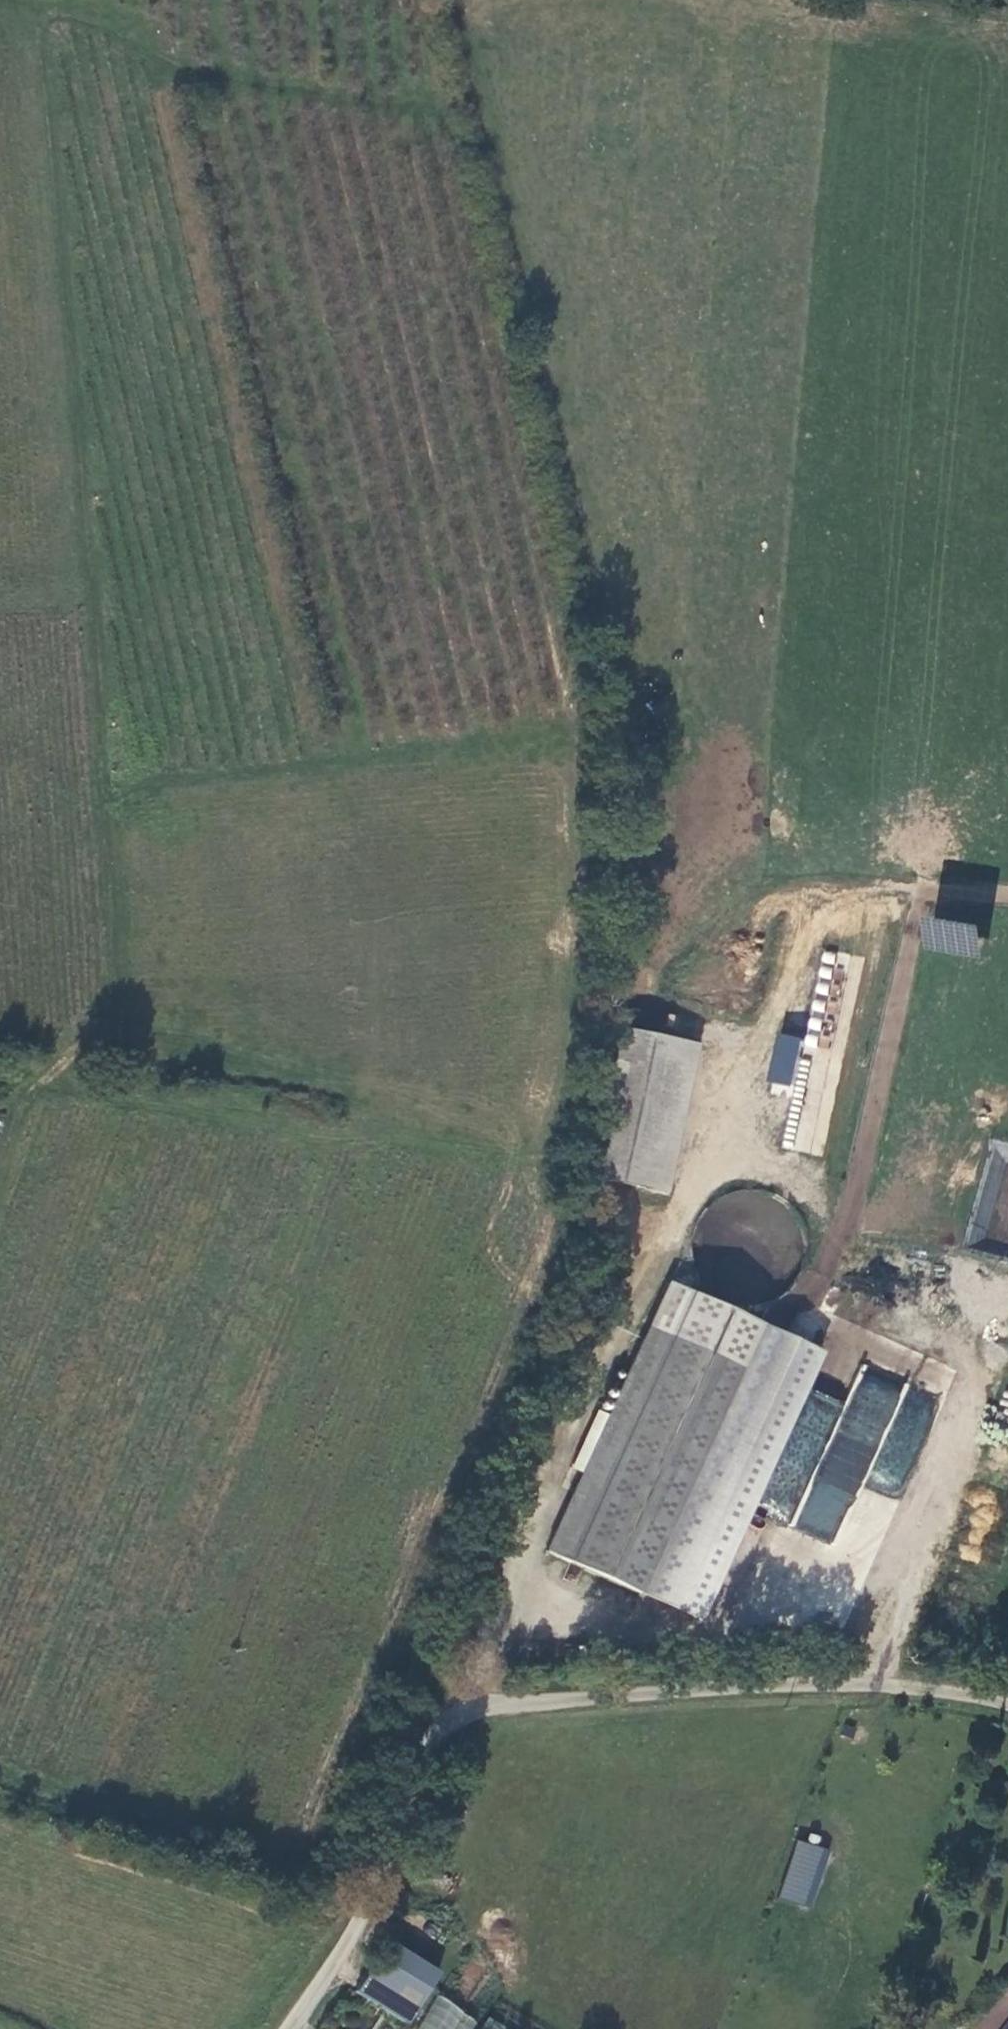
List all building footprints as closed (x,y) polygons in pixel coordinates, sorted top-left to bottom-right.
[(921,920),(921,954),(977,955),(977,921),(921,920)] [(629,1024),(596,1171),(655,1185),(688,1037),(629,1024)] [(765,1079),(789,1086),(801,1039),(778,1032),(765,1079)] [(768,1370),(655,1319),(551,1547),(664,1598),(768,1370)] [(813,1906),(827,1847),(794,1839),(781,1899),(813,1906)] [(413,2023),(443,1968),(388,1939),(358,1994),(413,2023)] [(478,2015),(434,1996),(420,2028),(472,2028),(478,2015)] [(480,2028),(499,2028),(486,2020),(480,2028)]
